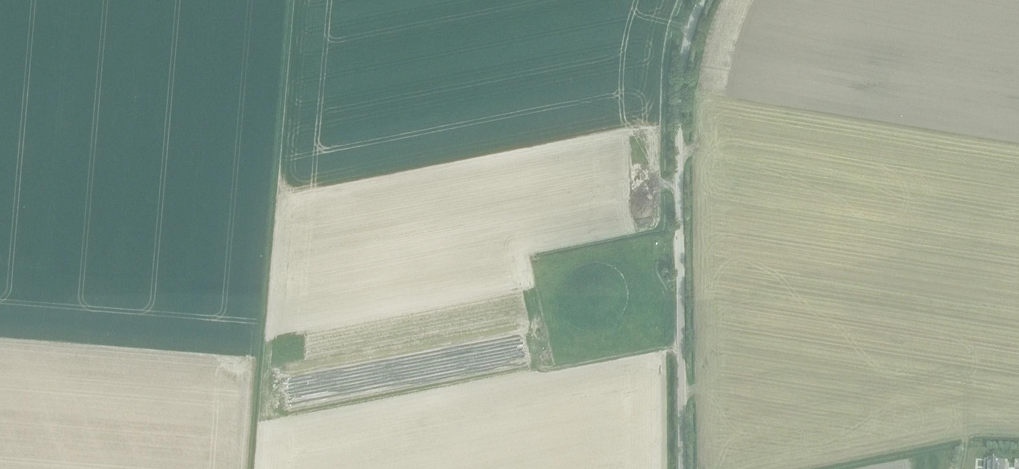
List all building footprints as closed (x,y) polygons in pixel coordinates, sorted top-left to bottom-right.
[(1005,460),(987,460),(986,468),(1004,468),(1005,460)]
